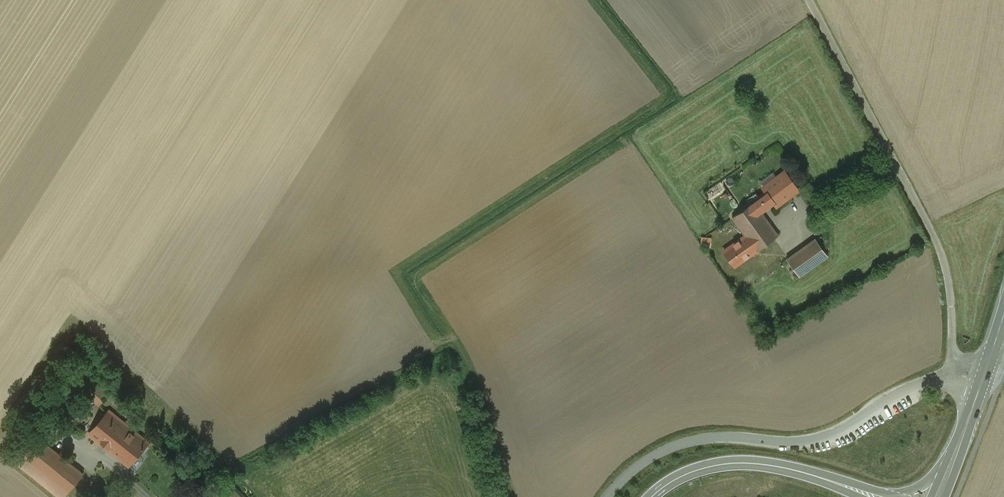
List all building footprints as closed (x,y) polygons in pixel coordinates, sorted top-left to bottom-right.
[(766,193),(773,203),(775,206),(785,199),(784,198),(797,189),(785,172),(775,178),(776,179),(763,188),(766,193)] [(773,203),(766,193),(732,217),(745,235),(724,249),(734,265),(776,235),(760,212),(773,203)] [(815,239),(787,259),(798,277),(827,257),(815,239)] [(124,423),(109,410),(89,434),(129,466),(149,443),(135,431),(139,425),(129,417),(124,423)] [(32,432),(11,459),(58,496),(64,496),(83,473),(32,432)]
